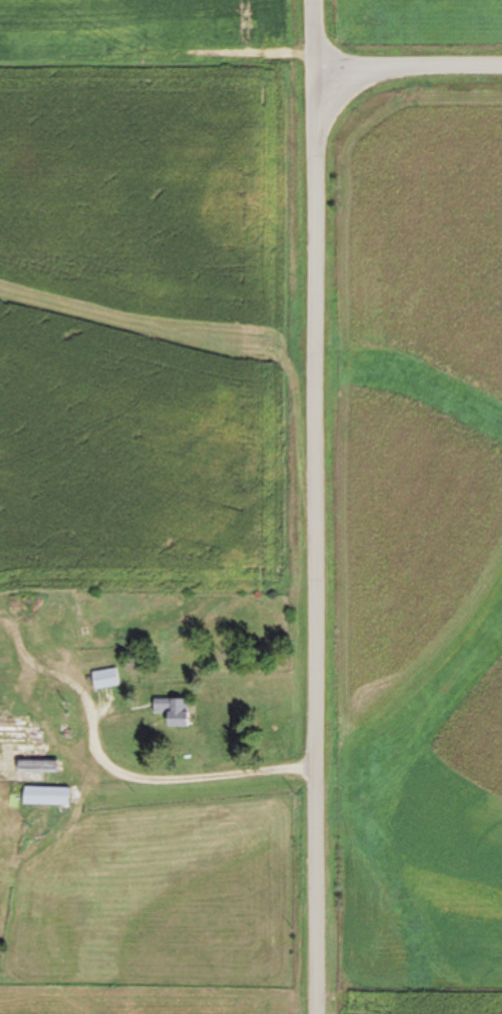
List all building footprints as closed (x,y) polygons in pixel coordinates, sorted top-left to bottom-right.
[(94,691),(118,686),(115,669),(90,674),(94,691)] [(153,714),(168,714),(168,728),(189,728),(189,700),(153,700),(153,714)] [(0,718),(0,744),(30,744),(31,735),(29,735),(29,718),(0,718)] [(57,760),(17,760),(17,773),(57,773),(57,760)] [(23,806),(68,806),(68,788),(23,788),(23,806)]
